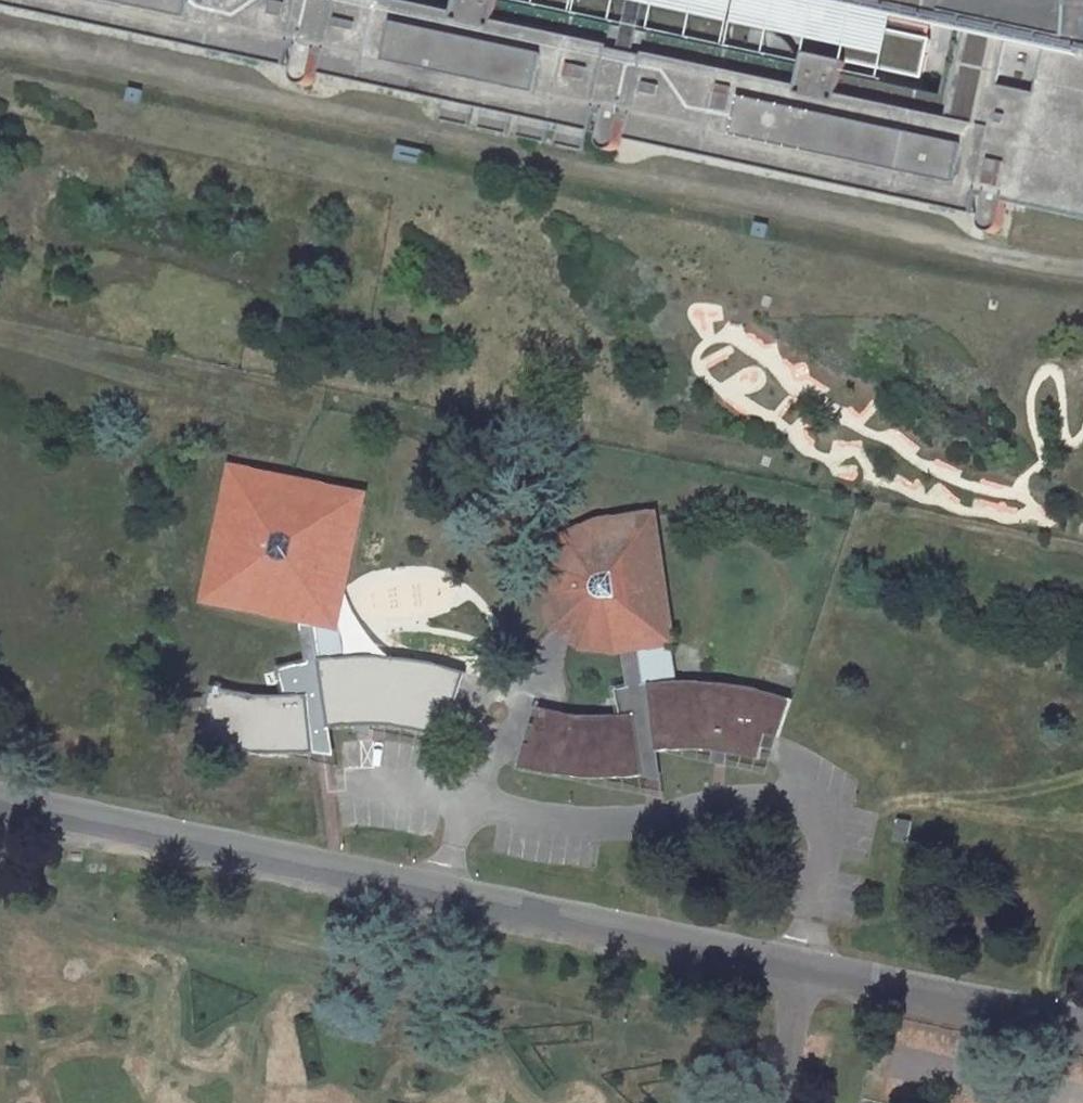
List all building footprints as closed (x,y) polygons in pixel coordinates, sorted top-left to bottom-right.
[(308,47),(82,0),(0,0),(0,9),(294,70),(297,54),(306,55),(308,47)] [(995,188),(994,196),(989,217),(989,224),(993,228),(998,230),(1004,228),(1008,222),(1012,199),(1014,192),(1022,194),(1021,201),(1082,214),(1082,0),(82,0),(308,47),(306,55),(301,78),(305,85),(310,87),(315,86),(320,82),(324,59),(326,50),(455,77),(450,102),(447,122),(475,127),(480,101),(490,103),(485,129),(513,135),(519,109),(528,111),(523,137),(551,143),(557,117),(567,119),(561,145),(590,151),(595,124),(609,128),(606,143),(608,148),(615,153),(621,151),(625,145),(630,122),(632,113),(995,188)] [(455,77),(326,50),(324,59),(333,61),(329,77),(450,102),(455,77)] [(995,188),(632,113),(630,122),(639,123),(636,140),(963,208),(967,190),(994,196),(995,188)] [(1022,194),(1014,192),(1012,199),(1021,201),(1022,194)] [(232,468),(206,598),(302,618),(316,621),(336,626),(344,590),(363,495),(232,468)] [(545,581),(545,591),(548,602),(552,611),(556,620),(563,628),(569,634),(574,638),(583,643),(591,647),(602,649),(611,650),(627,649),(642,647),(675,642),(656,514),(656,510),(603,516),(589,520),(581,523),(574,528),(566,534),(559,542),(554,550),(550,557),(547,566),(546,573),(545,581)] [(312,742),(330,740),(329,727),(358,724),(389,725),(406,727),(437,735),(447,698),(456,701),(466,672),(433,663),(410,659),(397,657),(383,656),(350,656),(329,658),(320,660),(316,621),(302,618),(307,661),(291,665),(279,668),(285,695),(274,695),(252,694),(234,691),(212,686),(205,710),(213,712),(203,743),(216,747),(240,751),(256,752),(273,753),(299,753),(314,751),(312,742)] [(658,769),(654,752),(681,751),(701,751),(722,753),(741,756),(758,760),(769,732),(778,736),(791,699),(757,687),(736,683),(715,680),(692,680),(668,682),(649,685),(642,647),(627,649),(633,688),(624,691),(627,710),(605,712),(580,711),(567,710),(558,709),(540,706),(532,743),(527,741),(520,766),(524,768),(527,769),(542,773),(564,777),(586,780),(603,780),(621,780),(641,777),(640,772),(658,769)]
